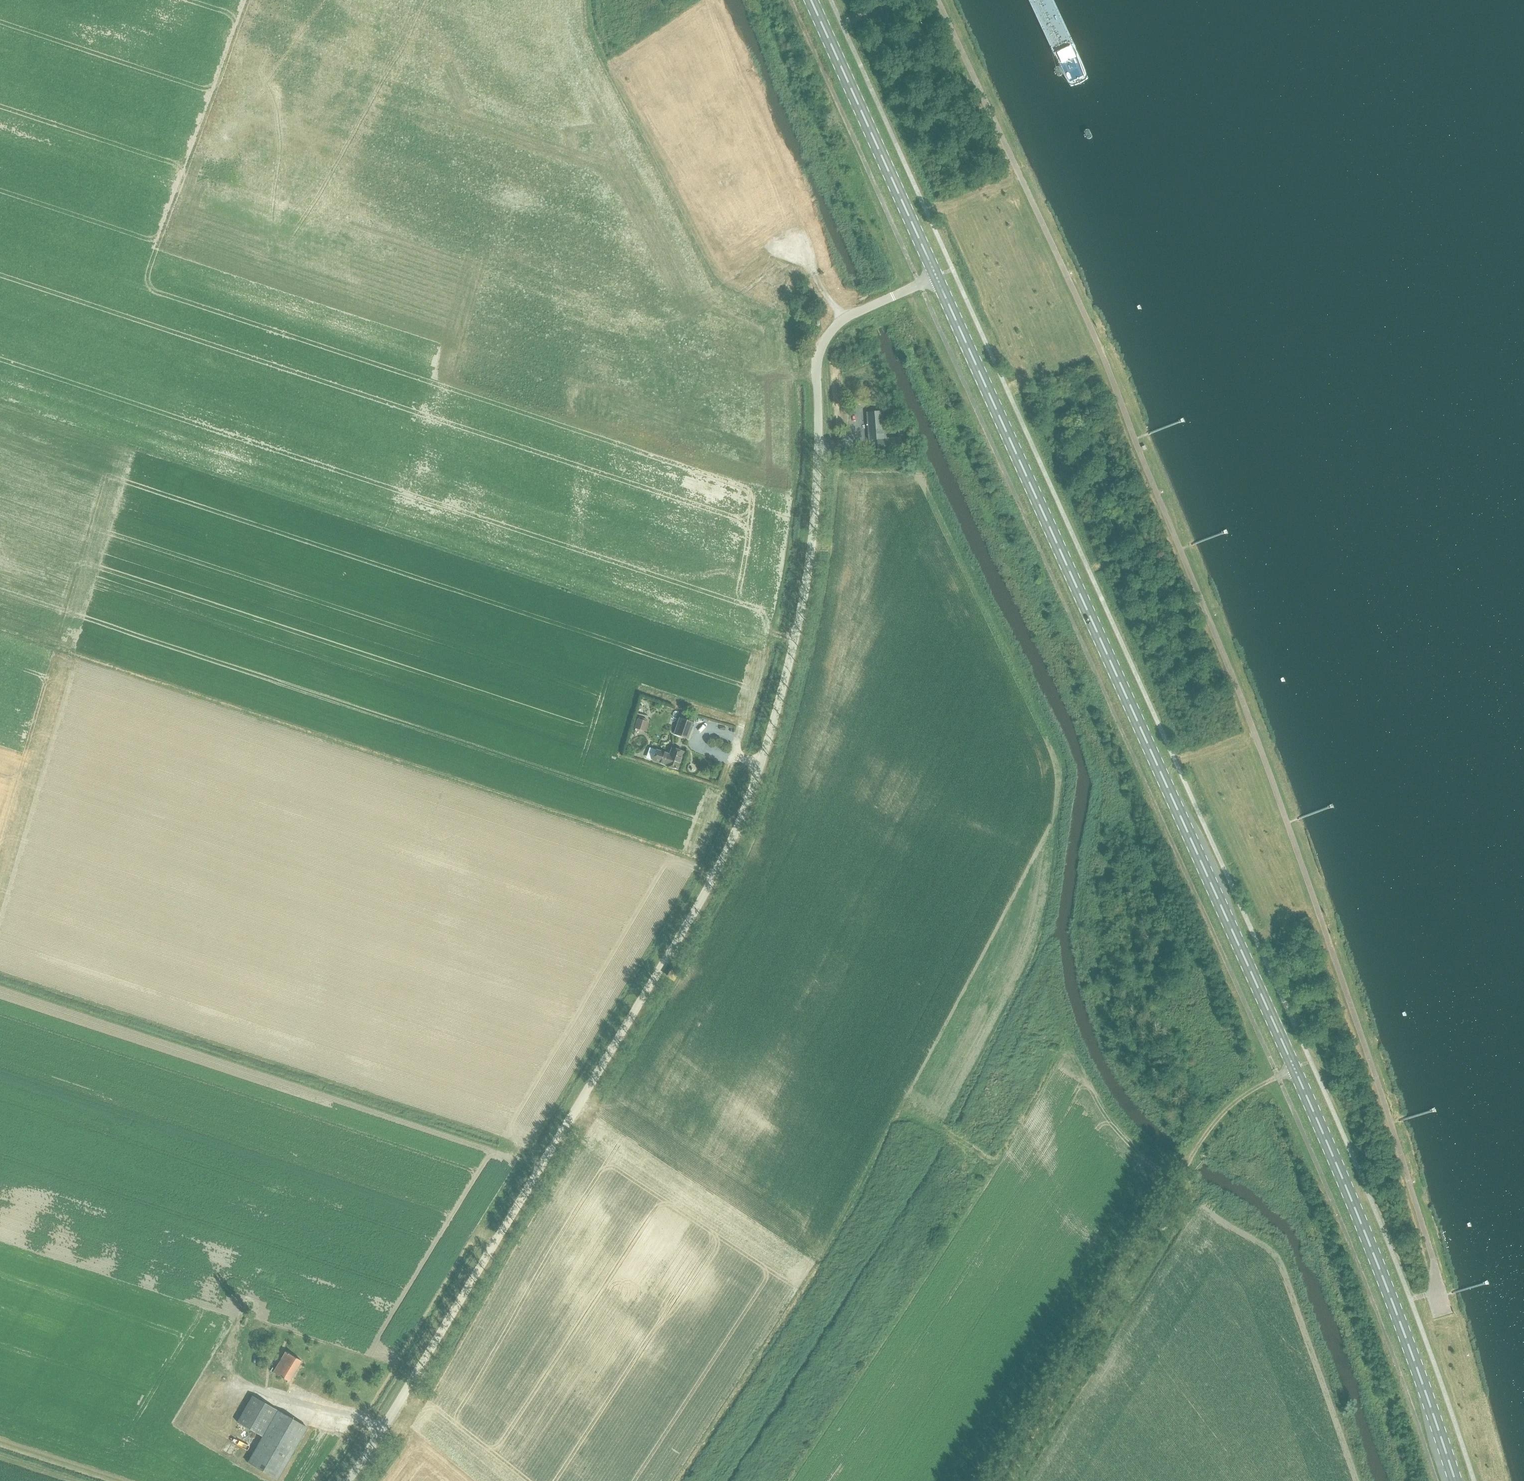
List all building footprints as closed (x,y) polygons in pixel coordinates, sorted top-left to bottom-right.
[(866,412),(868,440),(878,439),(878,445),(884,444),(884,451),(900,450),(899,440),(886,441),(885,430),(883,430),(881,411),(866,412)] [(635,729),(645,731),(648,721),(638,718),(635,729)] [(674,733),(688,738),(693,723),(680,718),(674,733)] [(652,760),(666,765),(666,766),(667,766),(667,768),(671,769),(673,768),(676,770),(683,752),(672,748),(670,755),(656,750),(652,760)] [(20,938),(24,939),(29,928),(24,926),(20,938)] [(637,957),(642,948),(638,947),(634,955),(637,957)] [(668,976),(673,980),(677,973),(671,970),(668,976)] [(491,1189),(496,1191),(501,1181),(496,1179),(491,1189)] [(270,1371),(289,1382),(301,1361),(285,1352),(275,1369),(272,1368),(270,1371)] [(237,1422),(263,1437),(248,1463),(277,1480),(307,1427),(252,1396),(237,1422)]
